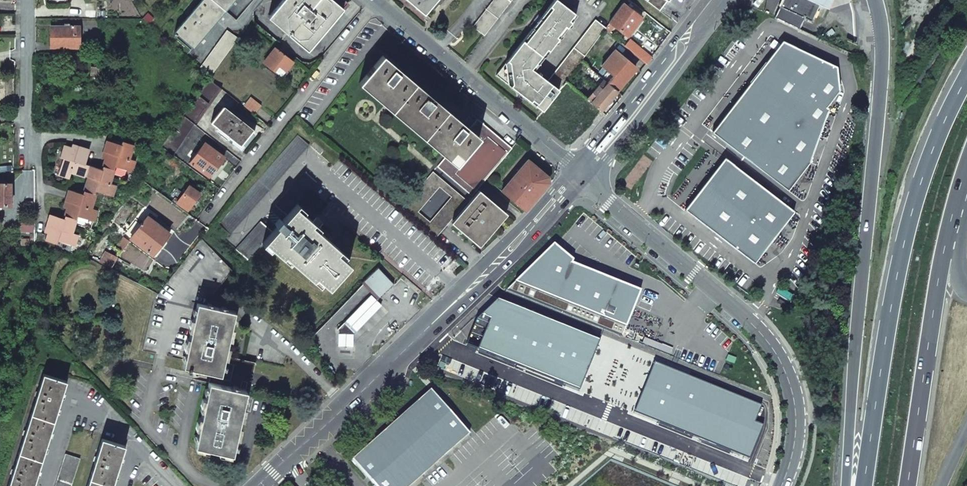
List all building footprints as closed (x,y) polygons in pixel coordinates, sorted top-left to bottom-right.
[(188,33),(206,48),(247,0),(215,0),(188,33)] [(284,15),(323,48),(361,3),(357,0),(297,0),(284,15)] [(414,6),(424,14),(436,0),(407,0),(414,6)] [(474,26),(484,35),(511,0),(494,0),(474,26)] [(576,16),(577,15),(558,0),(555,0),(542,17),(539,14),(531,24),(534,26),(497,75),(544,111),(548,106),(559,91),(566,82),(575,69),(578,66),(581,62),(590,50),(601,35),(604,30),(606,27),(596,19),(548,81),(534,70),(576,16)] [(804,18),(811,21),(819,5),(820,3),(821,3),(822,1),(820,0),(820,2),(817,1),(816,0),(782,0),(780,4),(779,3),(778,5),(779,6),(804,18)] [(820,2),(820,0),(822,1),(821,3),(820,3),(819,5),(828,9),(833,0),(816,0),(820,2)] [(640,18),(623,4),(623,5),(610,22),(614,25),(627,36),(640,18)] [(774,17),(799,29),(804,18),(779,6),(774,17)] [(153,19),(147,13),(142,18),(149,24),(153,19)] [(608,33),(613,27),(614,25),(610,22),(606,27),(604,30),(608,33)] [(79,46),(79,27),(51,27),(51,37),(51,47),(79,46)] [(242,37),(231,29),(205,67),(215,75),(242,37)] [(608,33),(604,30),(601,35),(590,50),(596,55),(607,41),(611,44),(615,39),(608,33)] [(624,46),(646,65),(651,58),(640,49),(629,40),(624,46)] [(836,67),(782,41),(747,86),(712,132),(788,190),(809,162),(828,109),(826,107),(839,90),(836,67)] [(299,62),(281,48),(269,63),(287,76),(299,62)] [(625,60),(613,51),(601,66),(607,72),(601,79),(605,82),(615,91),(624,80),(633,69),(624,62),(625,60)] [(454,148),(468,130),(466,128),(467,127),(415,83),(394,65),(382,55),(359,84),(445,157),(446,156),(447,156),(454,148)] [(601,79),(581,62),(578,66),(575,69),(582,76),(581,78),(598,92),(605,82),(601,79)] [(99,78),(99,68),(91,68),(91,78),(99,78)] [(193,124),(220,88),(208,79),(182,116),(193,124)] [(615,91),(605,82),(598,92),(592,100),(590,102),(599,110),(607,101),(615,91)] [(256,101),(251,97),(244,106),(255,114),(261,106),(256,101)] [(246,137),(252,129),(223,106),(210,122),(240,145),(246,137)] [(172,156),(193,124),(182,116),(172,131),(161,148),(172,156)] [(471,196),(511,148),(477,119),(468,130),(454,148),(447,156),(446,156),(445,157),(437,167),(471,196)] [(229,234),(309,145),(297,135),(219,224),(229,234)] [(113,144),(107,142),(103,152),(107,154),(105,159),(103,166),(113,170),(114,167),(131,172),(134,161),(127,159),(132,145),(121,142),(119,146),(113,144)] [(217,167),(224,157),(204,143),(190,163),(210,177),(217,167)] [(63,158),(58,174),(69,177),(71,172),(84,176),(88,165),(84,164),(89,151),(78,147),(77,150),(71,148),(63,146),(62,151),(60,157),(63,158)] [(724,157),(684,209),(754,263),(794,211),(724,157)] [(548,182),(547,176),(538,168),(528,159),(501,190),(524,210),(548,182)] [(85,184),(83,191),(94,194),(95,191),(111,196),(115,186),(109,184),(113,170),(103,166),(101,170),(96,168),(88,165),(84,176),(88,177),(85,184)] [(413,217),(443,181),(433,172),(402,208),(413,217)] [(10,206),(11,189),(11,186),(11,183),(0,183),(0,206),(10,206)] [(193,202),(199,194),(189,186),(177,202),(187,210),(193,202)] [(67,208),(64,215),(75,219),(76,215),(92,221),(95,210),(90,208),(94,194),(83,191),(82,194),(68,189),(67,195),(65,200),(68,201),(67,208)] [(445,226),(467,201),(456,192),(434,217),(445,226)] [(477,244),(504,212),(481,192),(454,224),(477,244)] [(328,287),(349,264),(343,258),(337,252),(339,249),(311,224),(313,222),(295,206),(287,216),(282,221),(279,219),(275,224),(278,226),(272,232),(264,241),(282,257),(284,254),(312,279),(315,276),(328,287)] [(57,240),(73,245),(76,234),(70,232),(75,219),(64,215),(63,218),(49,214),(47,219),(46,225),(49,226),(45,240),(55,243),(57,240)] [(158,225),(147,216),(130,239),(152,255),(169,233),(158,225)] [(264,241),(272,232),(262,222),(237,249),(247,259),(264,241)] [(553,245),(507,288),(622,334),(639,291),(570,264),(572,261),(553,245)] [(393,284),(378,267),(362,282),(370,292),(377,299),(393,284)] [(377,299),(370,292),(344,316),(355,327),(380,302),(377,299)] [(497,300),(480,315),(490,319),(478,349),(579,391),(599,342),(497,300)] [(220,375),(235,311),(197,303),(183,367),(220,375)] [(351,330),(355,327),(344,316),(336,325),(337,329),(351,330)] [(351,330),(337,329),(343,358),(358,354),(351,330)] [(654,363),(634,412),(749,458),(762,426),(754,422),(760,406),(654,363)] [(66,381),(43,374),(8,485),(33,485),(66,381)] [(232,454),(246,391),(209,382),(195,446),(232,454)] [(375,485),(410,485),(469,433),(431,390),(359,454),(358,452),(355,455),(356,457),(352,460),(369,479),(375,485)] [(125,446),(102,438),(86,485),(112,485),(125,446)] [(80,459),(65,454),(55,485),(72,485),(80,459)]
